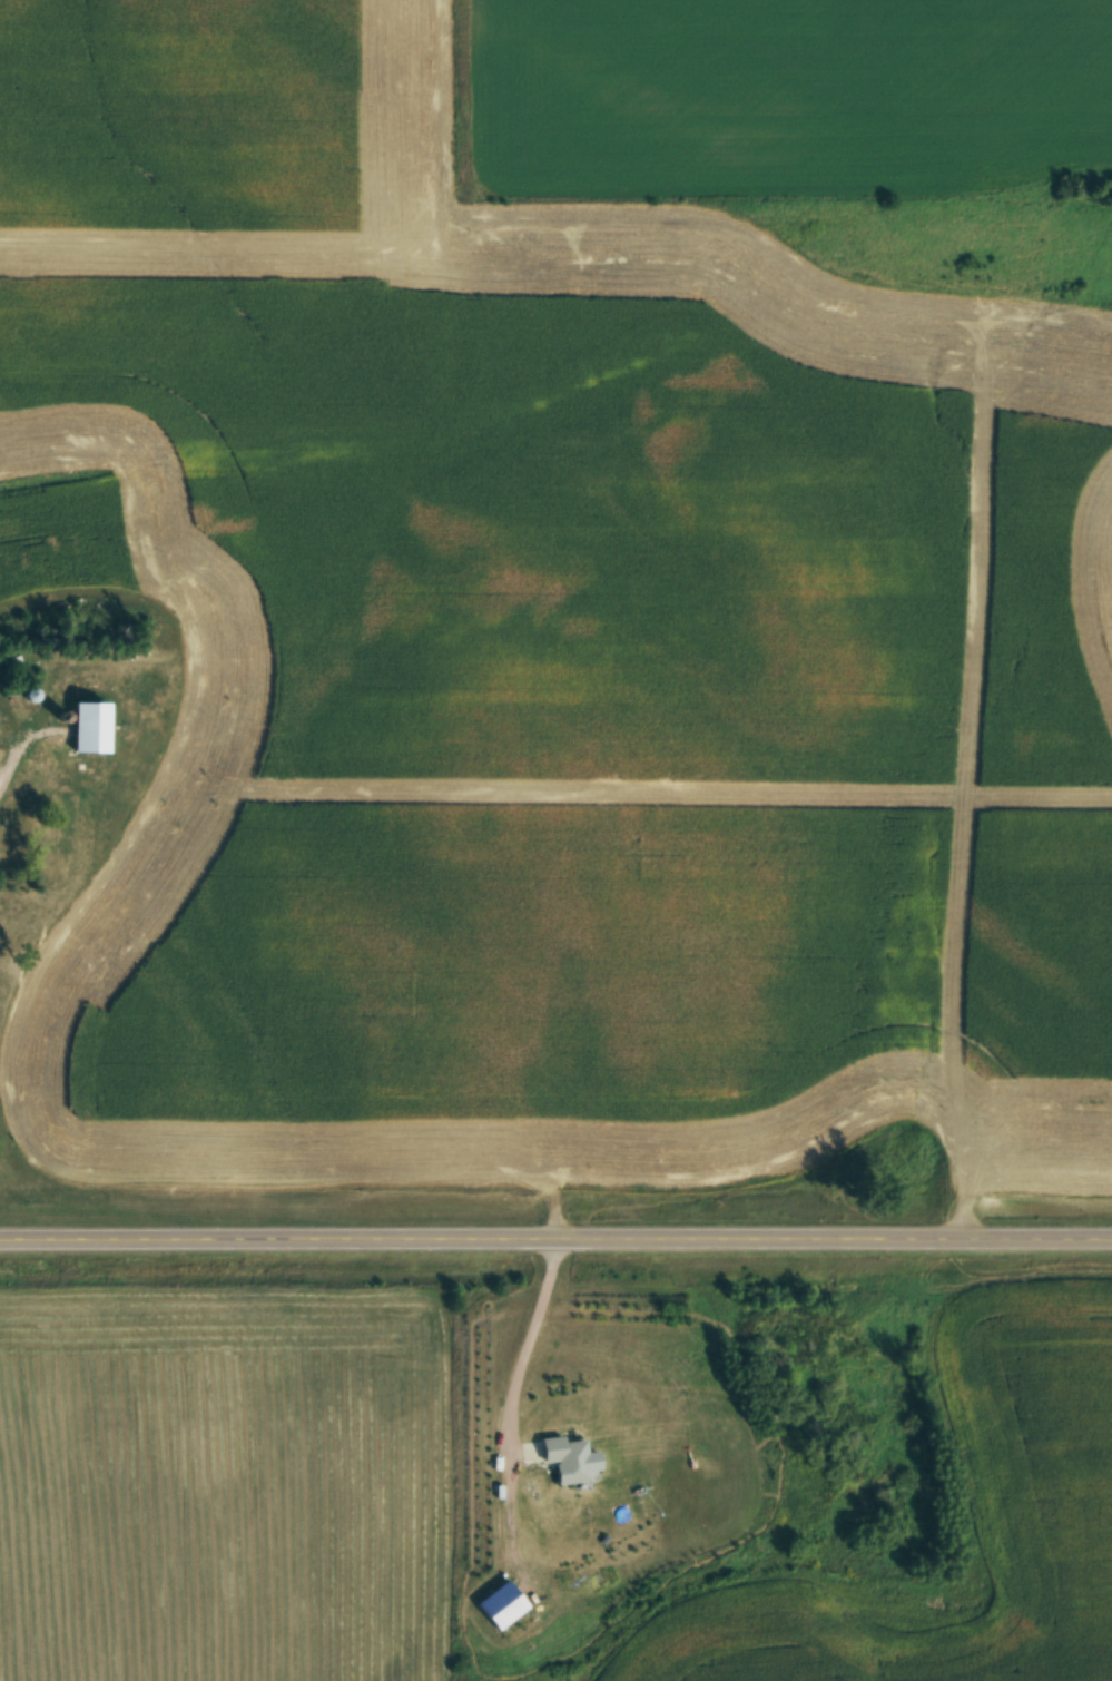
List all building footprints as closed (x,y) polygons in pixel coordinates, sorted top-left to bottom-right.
[(67,700),(67,751),(101,751),(101,700),(67,700)] [(579,1436),(522,1441),(524,1464),(549,1462),(551,1484),(583,1481),(579,1436)]
